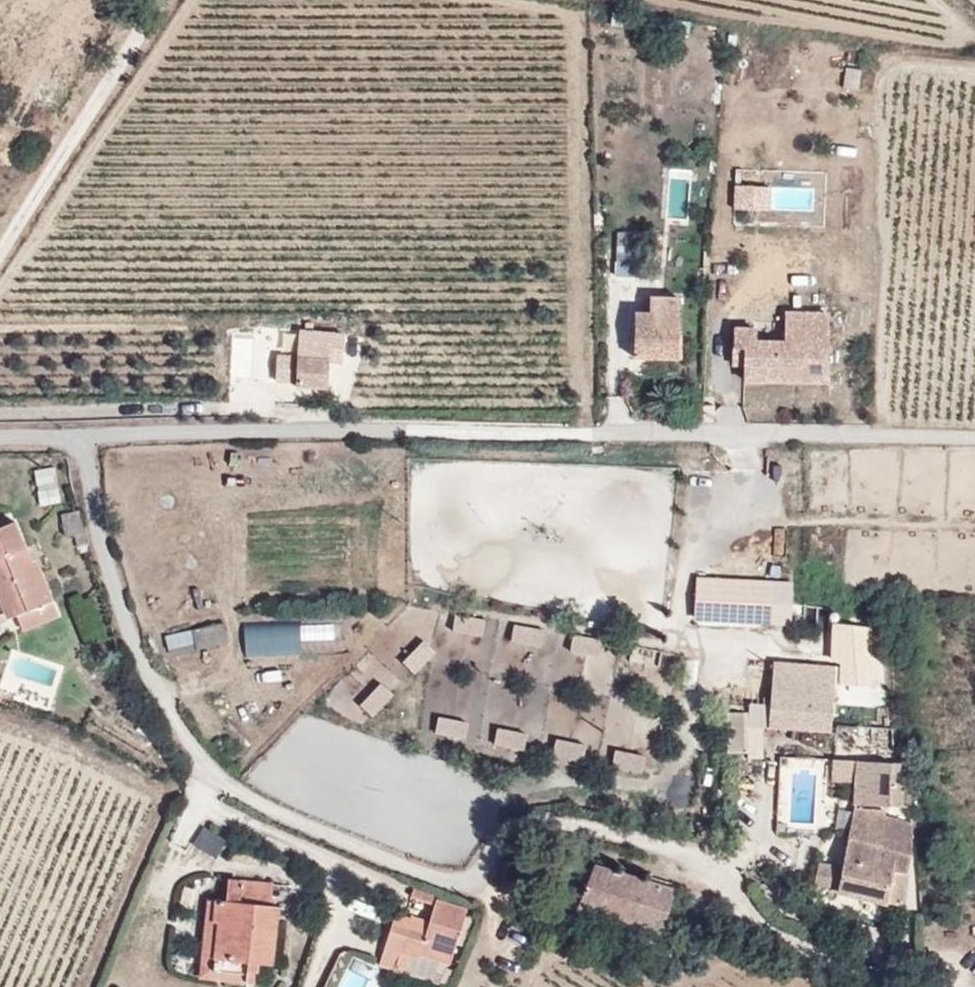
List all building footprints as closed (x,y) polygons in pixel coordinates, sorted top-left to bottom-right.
[(839,91),(854,93),(857,72),(842,71),(839,91)] [(735,182),(735,210),(768,211),(769,183),(735,182)] [(615,274),(654,274),(654,229),(615,229),(615,274)] [(674,301),(656,301),(656,316),(646,316),(631,316),(630,362),(673,362),(674,301)] [(646,301),(646,316),(656,316),(656,301),(646,301)] [(741,384),(824,385),(824,317),(781,317),(781,346),(752,346),(752,333),(730,333),(729,360),(741,360),(741,368),(741,384)] [(325,359),(289,358),(287,389),(324,390),(325,359)] [(729,368),(741,368),(741,360),(729,360),(729,368)] [(37,504),(59,502),(56,465),(34,467),(37,504)] [(85,531),(80,502),(58,505),(60,531),(85,531)] [(0,526),(0,601),(7,624),(16,622),(19,634),(55,624),(38,560),(31,561),(21,520),(0,526)] [(693,577),(694,624),(794,622),(793,575),(693,577)] [(866,610),(844,607),(843,624),(864,627),(866,610)] [(482,621),(453,616),(450,632),(480,637),(482,621)] [(244,657),(301,654),(299,621),(242,624),(244,657)] [(224,624),(165,629),(167,648),(226,643),(224,624)] [(509,642),(538,647),(541,631),(512,626),(509,642)] [(600,642),(570,637),(567,653),(597,658),(600,642)] [(431,650),(419,639),(399,661),(410,672),(431,650)] [(659,653),(629,647),(626,663),(656,669),(659,653)] [(879,704),(876,662),(840,664),(843,707),(879,704)] [(827,736),(832,670),(772,665),(767,731),(827,736)] [(390,694),(378,683),(358,705),(369,716),(390,694)] [(745,711),(724,711),(724,749),(745,749),(745,711)] [(465,723),(435,717),(432,733),(462,739),(465,723)] [(523,735),(494,729),(491,745),(520,751),(523,735)] [(582,747),(553,741),(549,757),(579,762),(582,747)] [(641,759),(612,753),(608,768),(638,774),(641,759)] [(829,890),(828,893),(876,903),(881,900),(907,905),(907,885),(899,884),(905,857),(907,827),(903,807),(899,807),(893,766),(827,762),(826,782),(851,784),(849,806),(834,870),(829,890)] [(805,885),(829,890),(834,870),(810,864),(805,885)] [(671,892),(589,866),(576,909),(656,936),(671,892)] [(278,907),(270,906),(272,885),(229,880),(227,902),(216,901),(214,921),(219,922),(214,970),(250,974),(250,970),(256,971),(257,962),(272,964),(278,907)] [(460,953),(473,926),(465,922),(468,916),(440,903),(442,897),(419,887),(413,901),(432,910),(425,928),(418,940),(411,937),(401,957),(416,963),(419,957),(444,969),(453,950),(460,953)] [(394,971),(411,937),(398,931),(382,965),(394,971)] [(385,970),(348,954),(334,986),(378,986),(385,970)]
